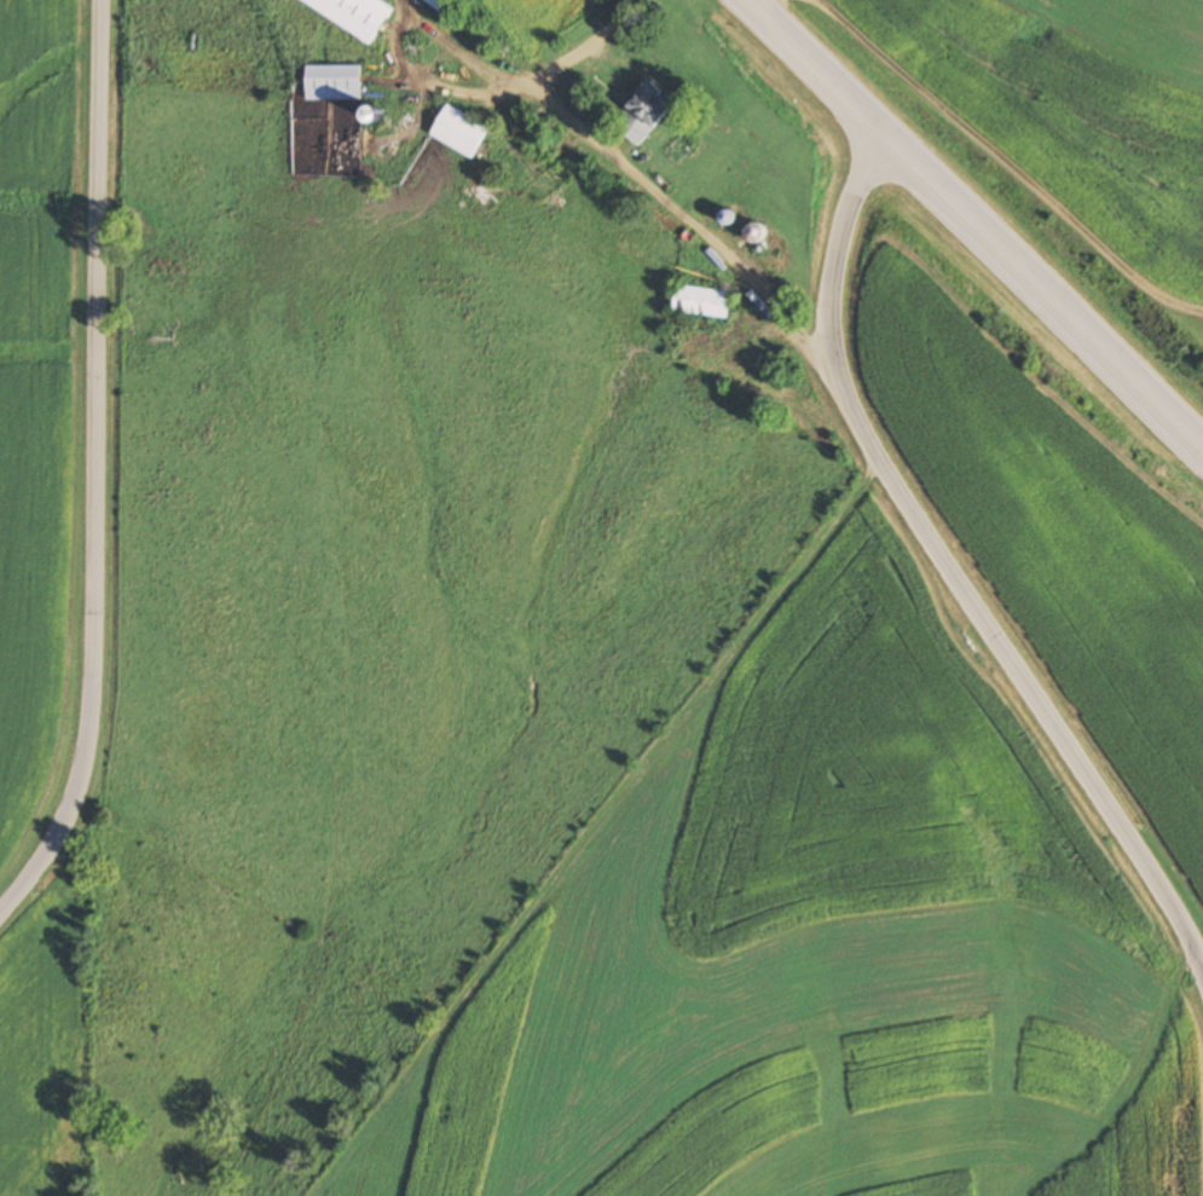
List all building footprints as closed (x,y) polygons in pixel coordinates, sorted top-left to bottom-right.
[(385,0),(299,0),(372,42),(393,5),(385,0)] [(447,18),(461,0),(424,0),(447,18)] [(306,100),(360,100),(360,65),(306,65),(306,100)] [(641,147),(677,98),(649,78),(613,126),(641,147)] [(431,136),(473,157),(489,126),(446,105),(431,136)] [(728,319),(731,293),(676,285),(673,312),(728,319)]
